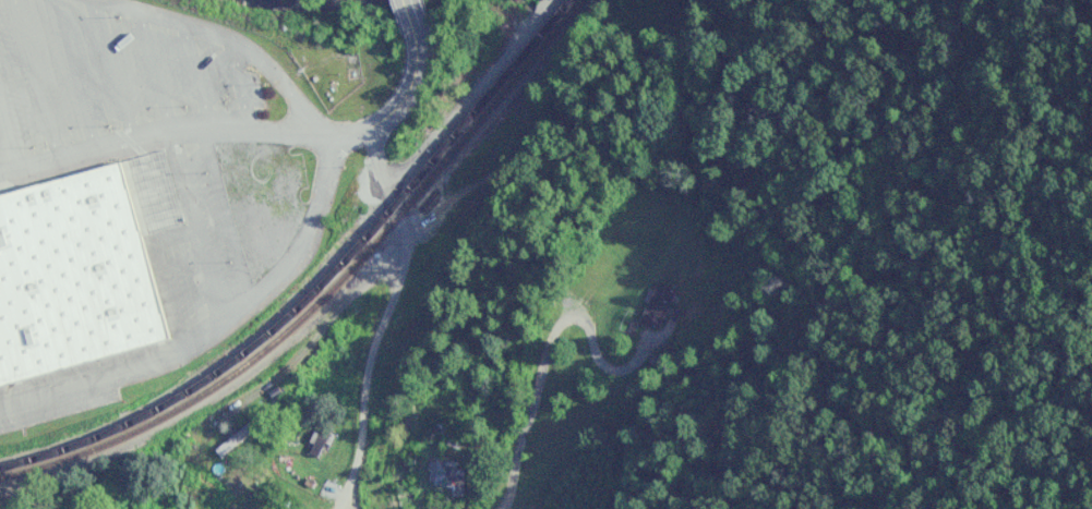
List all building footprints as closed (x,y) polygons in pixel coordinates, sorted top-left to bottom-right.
[(170,346),(129,168),(0,197),(0,384),(170,346)] [(642,322),(662,330),(678,289),(659,282),(642,322)] [(217,449),(224,458),(264,426),(257,417),(217,449)] [(336,438),(321,428),(308,449),(323,459),(336,438)] [(471,467),(440,460),(435,484),(466,491),(471,467)]
